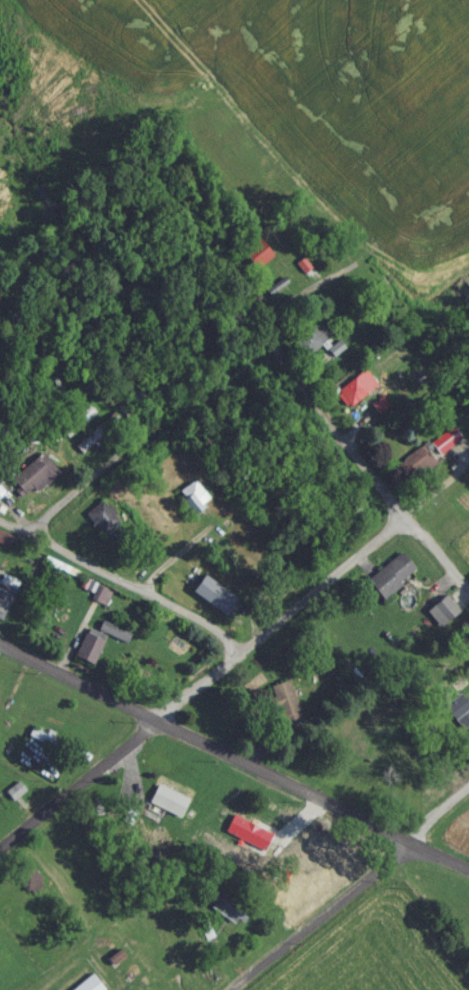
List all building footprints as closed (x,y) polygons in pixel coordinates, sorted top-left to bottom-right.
[(270,261),(261,253),(248,268),(258,276),(270,261)] [(305,364),(321,351),(332,365),(344,355),(338,347),(332,352),(312,328),(290,346),(305,364)] [(335,401),(348,415),(367,398),(354,383),(335,401)] [(96,421),(88,413),(61,438),(69,446),(96,421)] [(456,468),(468,461),(454,434),(429,448),(437,463),(450,456),(456,468)] [(80,458),(98,446),(94,439),(75,451),(80,458)] [(421,454),(394,473),(406,492),(434,472),(421,454)] [(27,506),(58,479),(41,459),(10,486),(27,506)] [(183,504),(179,507),(191,522),(209,507),(192,487),(178,498),(183,504)] [(83,523),(105,545),(121,529),(99,507),(83,523)] [(365,588),(382,607),(415,577),(398,559),(365,588)] [(0,581),(0,628),(18,589),(0,581)] [(225,621),(234,603),(203,586),(194,604),(225,621)] [(425,619),(439,635),(458,618),(443,602),(425,619)] [(105,647),(89,635),(71,660),(88,672),(105,647)] [(277,715),(286,740),(304,734),(288,687),(267,694),(275,716),(277,715)] [(468,732),(468,717),(457,702),(442,714),(461,738),(468,732)] [(178,825),(187,806),(156,792),(147,810),(178,825)] [(263,858),(271,841),(234,823),(226,839),(263,858)] [(41,893),(28,870),(12,879),(25,902),(41,893)] [(246,921),(215,895),(203,909),(235,934),(246,921)] [(90,982),(80,989),(97,989),(90,982)]
